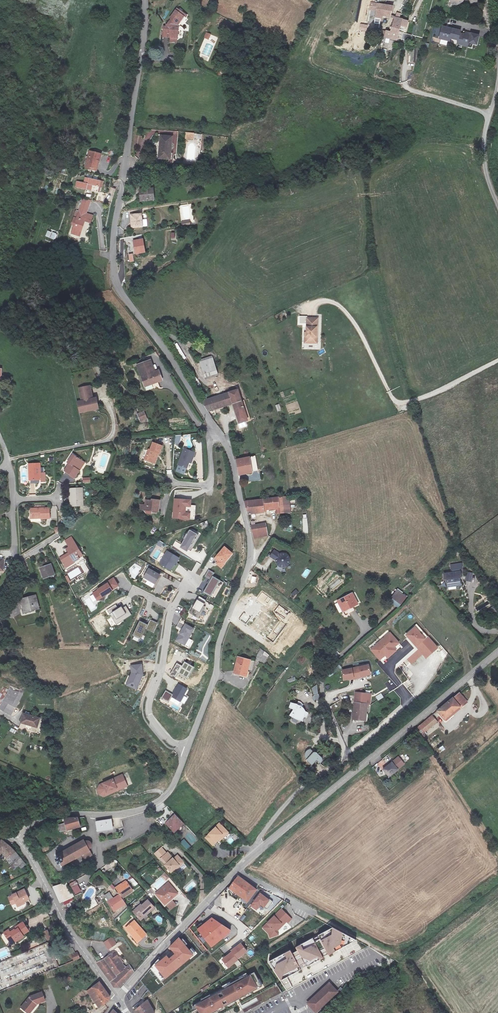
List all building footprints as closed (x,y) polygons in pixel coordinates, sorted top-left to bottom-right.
[(382,23),(391,24),(393,12),(377,10),(374,29),(381,29),(382,23)] [(184,18),(176,12),(169,23),(170,24),(165,31),(163,31),(163,41),(177,42),(178,31),(176,30),(184,18)] [(397,25),(391,24),(388,44),(396,46),(397,33),(405,33),(406,26),(397,25)] [(462,33),(443,29),(440,41),(450,43),(451,40),(460,42),(461,35),(462,33)] [(466,36),(461,35),(460,42),(470,44),(469,47),(477,49),(480,36),(467,34),(466,36)] [(193,141),(195,134),(186,132),(184,139),(193,141)] [(160,137),(160,146),(159,159),(170,159),(171,147),(171,137),(160,137)] [(100,155),(90,153),(86,169),(96,171),(100,155)] [(102,180),(87,177),(85,182),(77,181),(76,187),(92,190),(93,185),(101,187),(102,180)] [(153,187),(140,189),(141,200),(154,199),(153,187)] [(83,219),(85,212),(86,206),(80,204),(75,226),(83,228),(85,219),(83,219)] [(85,219),(87,212),(91,213),(93,207),(86,206),(85,212),(83,219),(85,219)] [(141,213),(131,213),(131,226),(142,226),(141,213)] [(47,230),(46,237),(55,239),(57,233),(47,230)] [(143,240),(133,242),(136,254),(145,252),(143,240)] [(317,319),(306,319),(306,334),(305,334),(306,344),(317,344),(316,332),(318,332),(317,319)] [(178,343),(175,344),(184,359),(186,358),(178,343)] [(199,359),(204,379),(218,376),(214,356),(199,359)] [(164,383),(160,374),(157,376),(151,361),(137,367),(146,389),(154,386),(155,387),(164,383)] [(89,386),(79,389),(82,401),(77,402),(80,413),(94,410),(92,399),(89,386)] [(237,422),(248,420),(240,389),(226,393),(226,396),(204,403),(211,416),(215,415),(214,412),(233,406),(237,422)] [(144,410),(137,413),(140,422),(148,419),(144,410)] [(163,447),(153,443),(150,451),(148,450),(145,459),(154,463),(158,453),(160,453),(163,447)] [(195,454),(185,450),(178,466),(186,470),(190,463),(191,464),(195,454)] [(82,467),(71,461),(67,469),(68,470),(64,477),(72,481),(75,475),(78,476),(82,467)] [(238,467),(241,480),(254,477),(252,464),(238,467)] [(40,465),(28,465),(28,474),(32,474),(32,482),(40,481),(40,465)] [(83,491),(71,491),(71,508),(78,508),(78,503),(84,503),(83,491)] [(188,499),(177,498),(175,517),(186,518),(188,499)] [(150,501),(144,501),(143,511),(158,513),(159,501),(150,500),(150,501)] [(248,508),(251,521),(264,519),(264,514),(277,512),(278,517),(289,516),(287,502),(248,508)] [(48,515),(29,515),(29,524),(40,524),(40,526),(47,526),(48,515)] [(201,529),(209,526),(207,521),(199,523),(201,529)] [(286,524),(284,530),(290,532),(292,526),(286,524)] [(197,535),(189,530),(179,548),(187,552),(197,535)] [(262,540),(267,538),(266,530),(254,532),(256,540),(256,543),(256,544),(263,543),(262,540)] [(82,562),(69,537),(63,541),(66,546),(63,547),(67,556),(58,561),(63,571),(82,562)] [(160,550),(164,543),(159,540),(150,557),(156,560),(162,551),(160,550)] [(214,559),(217,561),(215,563),(222,568),(234,553),(224,545),(214,559)] [(179,559),(166,551),(159,563),(171,571),(175,563),(176,564),(179,559)] [(278,552),(274,558),(279,562),(280,565),(282,566),(285,568),(288,567),(290,565),(291,563),(290,559),(287,557),(284,556),(278,552)] [(138,558),(136,563),(142,566),(144,561),(138,558)] [(128,576),(136,580),(141,567),(133,563),(128,576)] [(51,564),(41,568),(44,577),(55,573),(51,564)] [(161,576),(148,568),(143,578),(155,585),(161,576)] [(218,584),(221,580),(213,575),(215,573),(209,569),(204,577),(210,580),(203,592),(215,598),(222,586),(218,584)] [(460,576),(443,580),(444,584),(446,584),(448,591),(460,588),(458,581),(461,580),(460,576)] [(106,583),(96,588),(97,590),(92,593),(97,601),(102,598),(101,597),(112,590),(111,589),(118,585),(113,577),(105,582),(106,583)] [(398,608),(407,597),(400,591),(391,602),(398,608)] [(36,595),(21,599),(25,613),(40,608),(36,595)] [(354,595),(339,603),(343,611),(351,607),(353,610),(361,606),(354,595)] [(205,600),(199,596),(197,599),(196,599),(191,608),(192,608),(189,613),(197,618),(204,606),(202,605),(205,600)] [(121,605),(117,607),(115,604),(107,610),(116,624),(131,615),(126,605),(122,607),(121,605)] [(156,622),(141,616),(132,635),(140,639),(145,629),(152,632),(156,622)] [(185,623),(176,640),(185,645),(195,628),(185,623)] [(423,655),(426,658),(438,648),(418,624),(405,634),(418,649),(406,659),(411,665),(423,655)] [(370,648),(380,661),(386,656),(388,658),(398,650),(396,647),(400,643),(391,631),(370,648)] [(444,656),(448,653),(441,645),(439,647),(442,650),(440,651),(444,656)] [(265,663),(269,653),(260,650),(256,659),(265,663)] [(253,659),(241,655),(236,671),(249,675),(253,659)] [(177,663),(170,674),(176,677),(179,672),(188,678),(194,667),(185,661),(183,666),(177,663)] [(142,664),(130,665),(131,673),(126,685),(137,690),(144,674),(142,664)] [(362,667),(349,666),(348,675),(353,676),(358,676),(358,677),(361,677),(362,667)] [(376,668),(362,667),(361,677),(365,677),(365,676),(370,677),(375,677),(376,668)] [(290,682),(295,695),(296,691),(305,687),(301,678),(290,682)] [(170,701),(172,696),(181,701),(188,689),(179,684),(173,694),(166,691),(162,698),(170,701)] [(311,687),(315,700),(320,699),(317,686),(311,687)] [(12,687),(10,691),(5,701),(16,708),(23,694),(23,689),(12,687)] [(357,687),(354,714),(366,716),(369,700),(373,700),(374,689),(357,687)] [(0,709),(5,701),(10,691),(3,688),(0,693),(0,709)] [(459,692),(438,709),(445,719),(467,702),(459,692)] [(11,717),(16,708),(5,701),(0,709),(11,717)] [(292,702),(290,707),(295,709),(292,713),(291,715),(294,717),(296,715),(300,717),(300,720),(303,720),(306,716),(308,717),(309,715),(310,712),(307,711),(305,708),(302,705),(299,704),(293,702),(292,702)] [(433,714),(415,728),(419,734),(437,719),(433,714)] [(42,730),(44,720),(24,715),(22,724),(42,730)] [(453,726),(458,731),(462,728),(458,722),(453,726)] [(399,768),(405,764),(399,756),(393,760),(399,768)] [(390,760),(381,767),(387,775),(397,768),(390,760)] [(122,773),(100,785),(99,789),(101,794),(106,796),(109,794),(108,792),(117,787),(118,789),(128,784),(122,773)] [(171,828),(179,828),(178,825),(183,820),(177,813),(174,815),(173,814),(167,819),(171,823),(171,828)] [(77,817),(64,819),(66,826),(79,823),(77,817)] [(116,818),(101,819),(101,830),(117,829),(116,818)] [(210,832),(207,835),(214,843),(220,837),(221,838),(225,834),(222,831),(226,827),(220,821),(216,825),(216,826),(210,832)] [(85,834),(52,852),(59,864),(84,852),(86,856),(94,853),(91,848),(94,846),(95,844),(95,842),(94,839),(93,837),(90,836),(86,836),(85,834)] [(184,839),(180,842),(187,850),(191,846),(184,839)] [(14,853),(1,841),(0,842),(0,853),(1,852),(6,858),(14,853)] [(178,868),(182,865),(181,863),(184,860),(180,855),(176,859),(170,852),(169,853),(164,847),(157,853),(162,858),(163,858),(169,864),(167,865),(175,872),(178,869),(178,868)] [(14,853),(6,858),(12,869),(18,865),(20,868),(27,863),(25,859),(21,861),(14,853)] [(230,884),(244,894),(248,888),(243,885),(247,879),(240,874),(230,884)] [(122,892),(125,895),(136,885),(128,877),(117,887),(122,892)] [(253,882),(247,879),(243,885),(248,888),(253,882)] [(253,882),(248,888),(244,894),(252,899),(260,887),(253,882)] [(170,883),(158,893),(167,904),(179,894),(170,883)] [(52,888),(61,904),(65,902),(68,908),(73,905),(69,899),(74,897),(66,885),(63,887),(62,884),(52,888)] [(75,894),(82,892),(79,884),(72,887),(75,894)] [(23,889),(12,895),(17,904),(28,898),(23,889)] [(128,899),(125,895),(122,892),(111,900),(118,908),(128,899)] [(267,908),(272,901),(260,893),(251,906),(257,910),(261,904),(267,908)] [(142,902),(135,907),(141,915),(148,909),(149,910),(155,905),(149,898),(143,903),(142,902)] [(237,910),(235,912),(240,917),(246,911),(234,898),(229,902),(237,910)] [(282,906),(264,926),(270,931),(271,935),(277,933),(275,929),(282,921),(281,919),(284,916),(287,919),(291,915),(282,906)] [(287,919),(284,916),(281,919),(282,921),(275,929),(277,933),(279,932),(278,929),(287,919)] [(199,929),(212,947),(232,931),(212,919),(199,929)] [(136,921),(128,928),(140,942),(149,934),(136,921)] [(4,933),(9,942),(14,940),(15,942),(23,937),(22,935),(29,931),(26,927),(25,927),(22,923),(18,926),(19,928),(16,930),(15,929),(11,932),(9,930),(4,933)] [(334,927),(318,935),(329,954),(356,940),(334,927)] [(78,932),(83,939),(88,936),(83,928),(78,932)] [(47,941),(52,938),(47,929),(43,932),(47,941)] [(109,950),(117,943),(111,936),(103,943),(109,950)] [(151,968),(162,981),(194,954),(178,936),(169,947),(174,953),(169,957),(165,953),(151,968)] [(296,947),(306,966),(323,957),(313,939),(296,947)] [(231,950),(237,958),(247,951),(240,943),(231,950)] [(281,980),(300,970),(290,951),(271,961),(281,980)] [(222,959),(228,967),(238,960),(231,952),(222,959)] [(133,973),(128,964),(121,967),(113,954),(99,963),(107,974),(114,985),(120,987),(133,973)] [(262,986),(254,971),(193,1004),(193,1005),(191,1006),(193,1010),(191,1010),(193,1012),(211,1012),(262,986)] [(306,1003),(315,1012),(316,1012),(338,991),(329,981),(306,1003)] [(112,998),(101,983),(88,992),(100,1009),(110,1001),(112,998)] [(240,1004),(244,1011),(281,994),(278,987),(240,1004)] [(44,993),(33,997),(23,1008),(29,1012),(32,1012),(38,1007),(36,1005),(38,1003),(39,1004),(47,1001),(44,993)] [(147,1000),(135,1010),(136,1012),(155,1012),(156,1012),(147,1000)]
